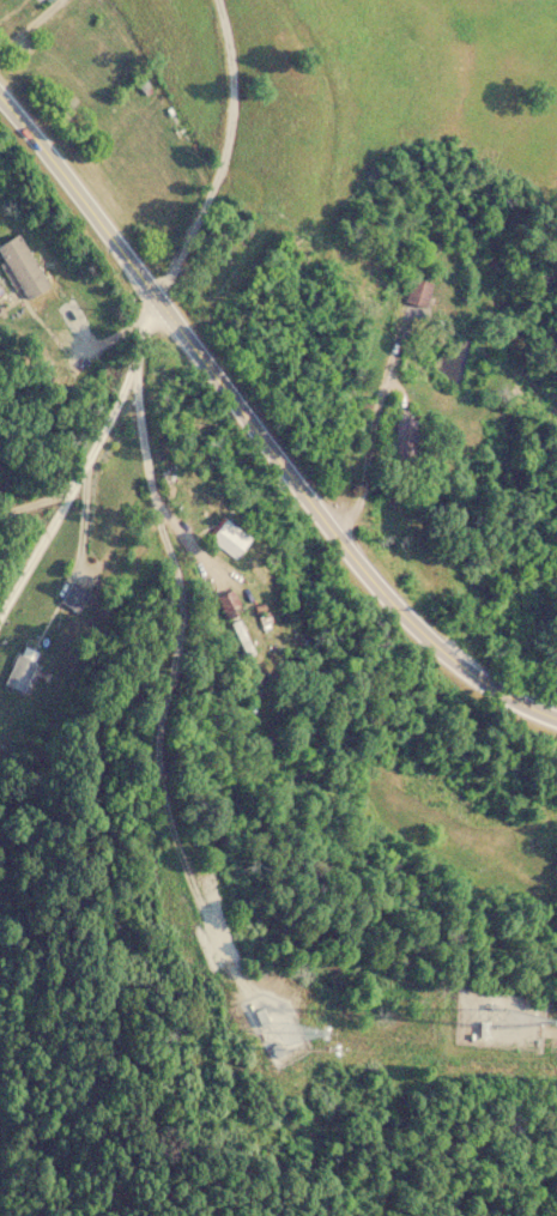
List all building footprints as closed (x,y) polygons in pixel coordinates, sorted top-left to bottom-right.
[(29,301),(51,288),(20,236),(0,247),(0,252),(29,301)] [(235,561),(253,544),(227,518),(210,536),(235,561)] [(63,603),(80,612),(91,593),(74,583),(63,603)] [(42,655),(23,647),(6,687),(25,695),(42,655)]
